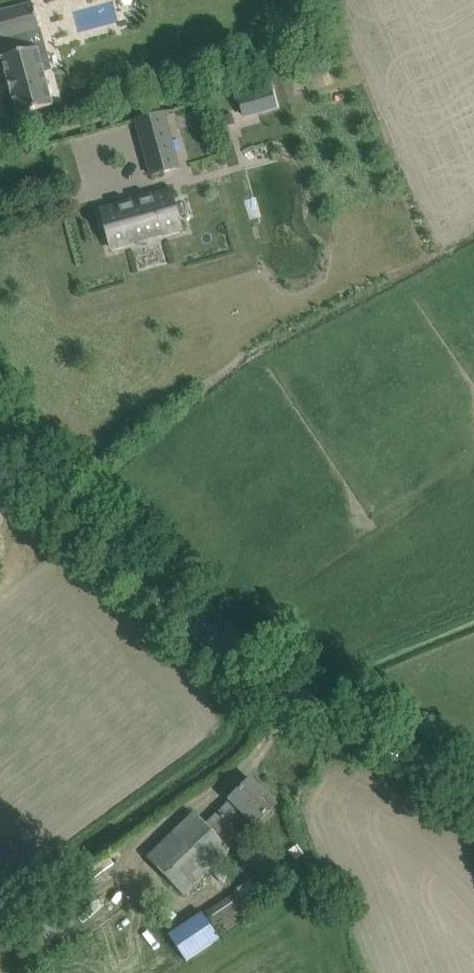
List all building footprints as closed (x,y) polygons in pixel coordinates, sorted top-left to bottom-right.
[(17,115),(52,106),(52,104),(51,105),(37,49),(37,48),(28,50),(23,33),(38,29),(39,29),(32,3),(31,3),(31,4),(0,12),(0,36),(1,39),(2,39),(4,38),(9,55),(1,57),(2,59),(7,79),(6,79),(10,94),(11,93),(17,114),(16,114),(17,115)] [(235,97),(241,119),(276,109),(270,87),(235,97)] [(178,167),(170,139),(143,147),(151,175),(178,167)] [(170,190),(101,209),(111,248),(130,243),(129,238),(160,229),(161,234),(180,229),(170,190)] [(255,825),(261,819),(275,806),(250,780),(230,799),(204,824),(193,813),(147,857),(184,894),(242,838),(227,823),(240,810),(255,825)] [(300,867),(295,860),(287,849),(238,887),(249,905),(300,867)] [(238,889),(206,911),(221,934),(254,912),(238,889)] [(187,961),(220,938),(200,910),(169,933),(187,961)]
